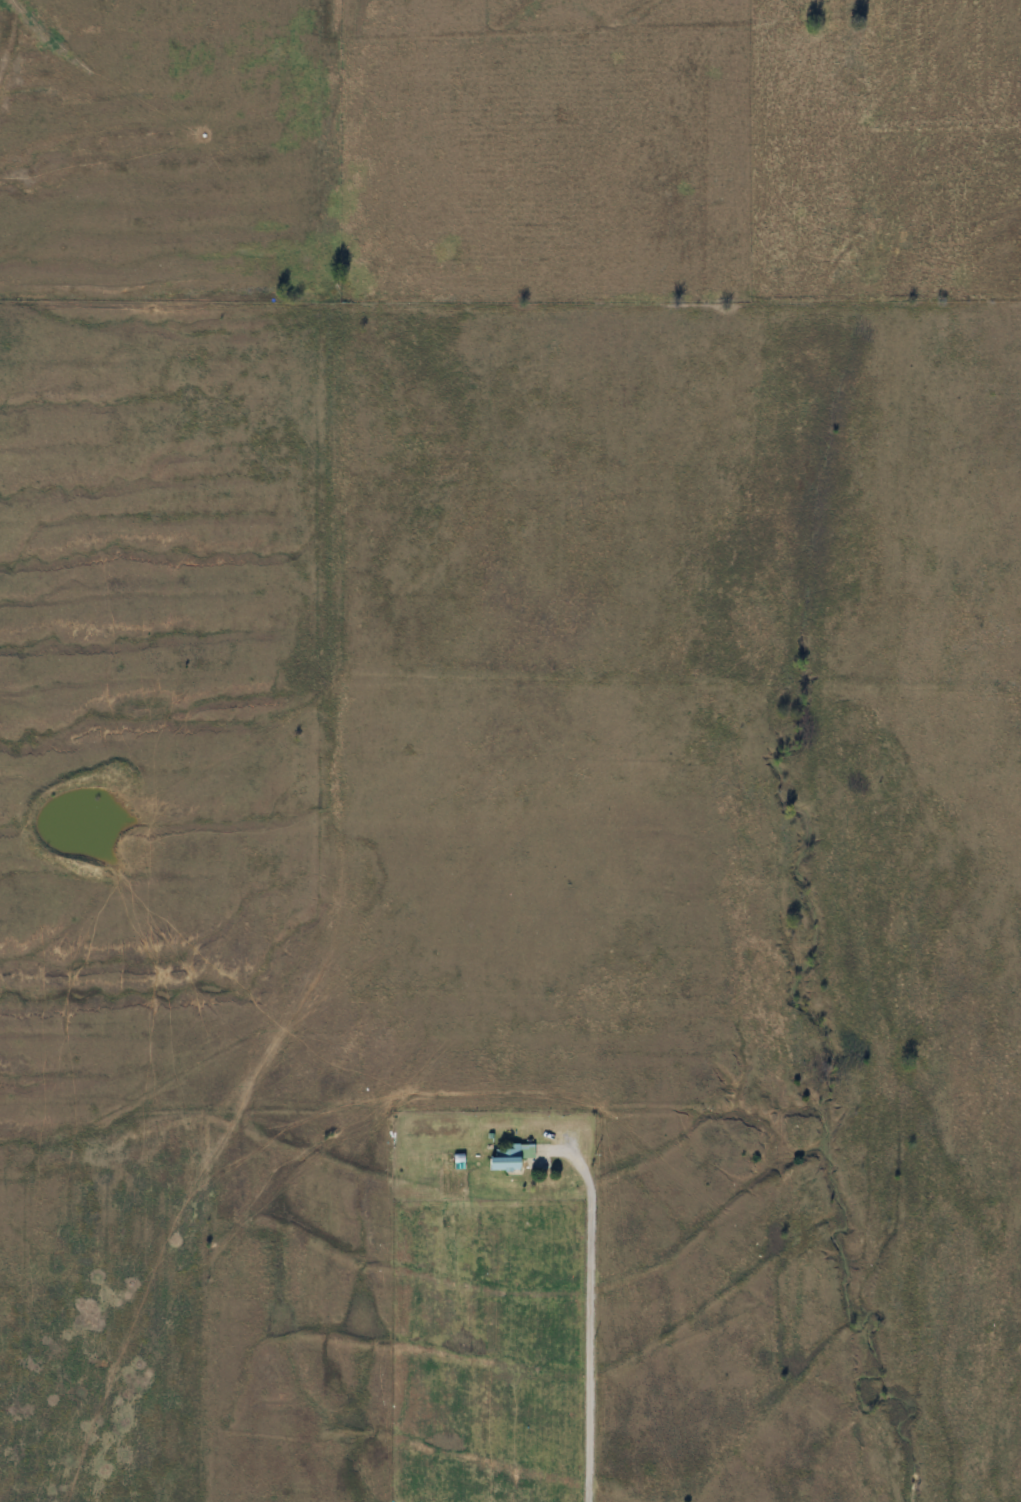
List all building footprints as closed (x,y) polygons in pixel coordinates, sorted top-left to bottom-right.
[(548,1146),(497,1145),(496,1157),(490,1157),(490,1170),(521,1170),(521,1157),(537,1157),(537,1150),(548,1150),(548,1146)]
